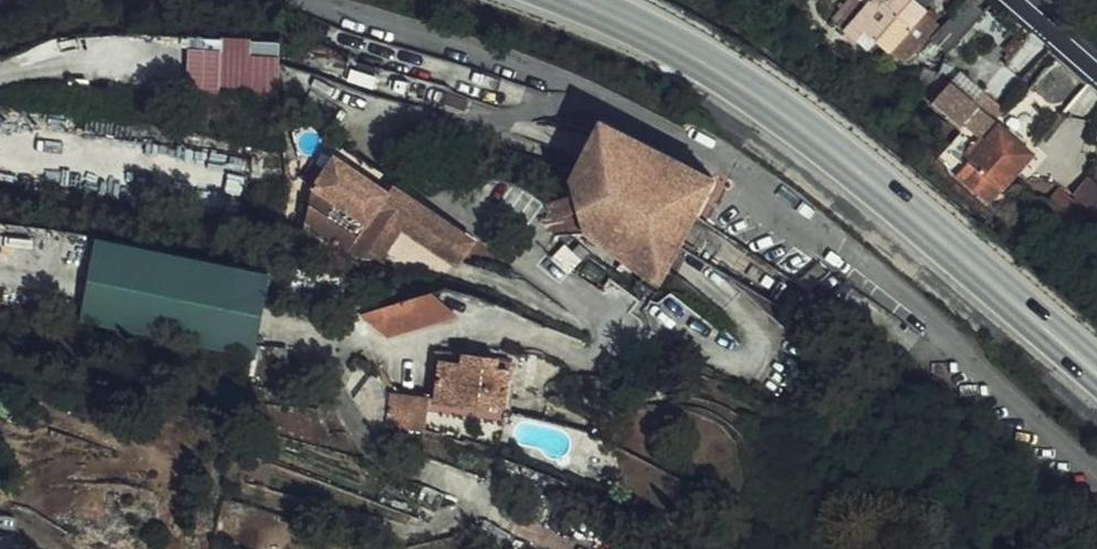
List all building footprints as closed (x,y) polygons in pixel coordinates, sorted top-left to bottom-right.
[(899,43),(935,5),(930,0),(828,0),(841,13),(864,29),(873,19),(883,29),(899,43)] [(943,35),(959,45),(987,0),(964,0),(943,35)] [(883,29),(873,19),(864,29),(875,37),(883,29)] [(226,47),(189,46),(187,89),(280,92),(282,38),(226,36),(226,47)] [(935,91),(943,72),(932,64),(921,82),(935,91)] [(979,104),(990,93),(969,71),(957,82),(979,104)] [(937,104),(965,128),(970,123),(981,112),(993,120),(1003,109),(990,93),(979,104),(957,82),(937,104)] [(1022,135),(1037,114),(1022,103),(1006,123),(1022,135)] [(980,133),(993,120),(981,112),(970,123),(980,133)] [(965,128),(960,136),(970,145),(964,151),(971,157),(957,172),(989,200),(1034,149),(1031,145),(1002,121),(998,125),(993,120),(980,133),(970,123),(965,128)] [(710,177),(610,133),(593,126),(569,182),(590,240),(665,282),(696,208),(710,177)] [(314,150),(294,189),(297,244),(305,244),(327,157),(314,150)] [(443,240),(456,210),(380,170),(374,182),(327,157),(305,244),(443,240)] [(1072,193),(1063,185),(1048,200),(1088,239),(1096,231),(1096,183),(1089,176),(1072,193)] [(256,357),(273,269),(97,236),(80,324),(256,357)] [(412,287),(354,317),(383,338),(441,307),(412,287)] [(440,343),(438,398),(473,398),(474,390),(505,391),(506,345),(440,343)] [(388,394),(388,429),(427,430),(428,395),(388,394)]
